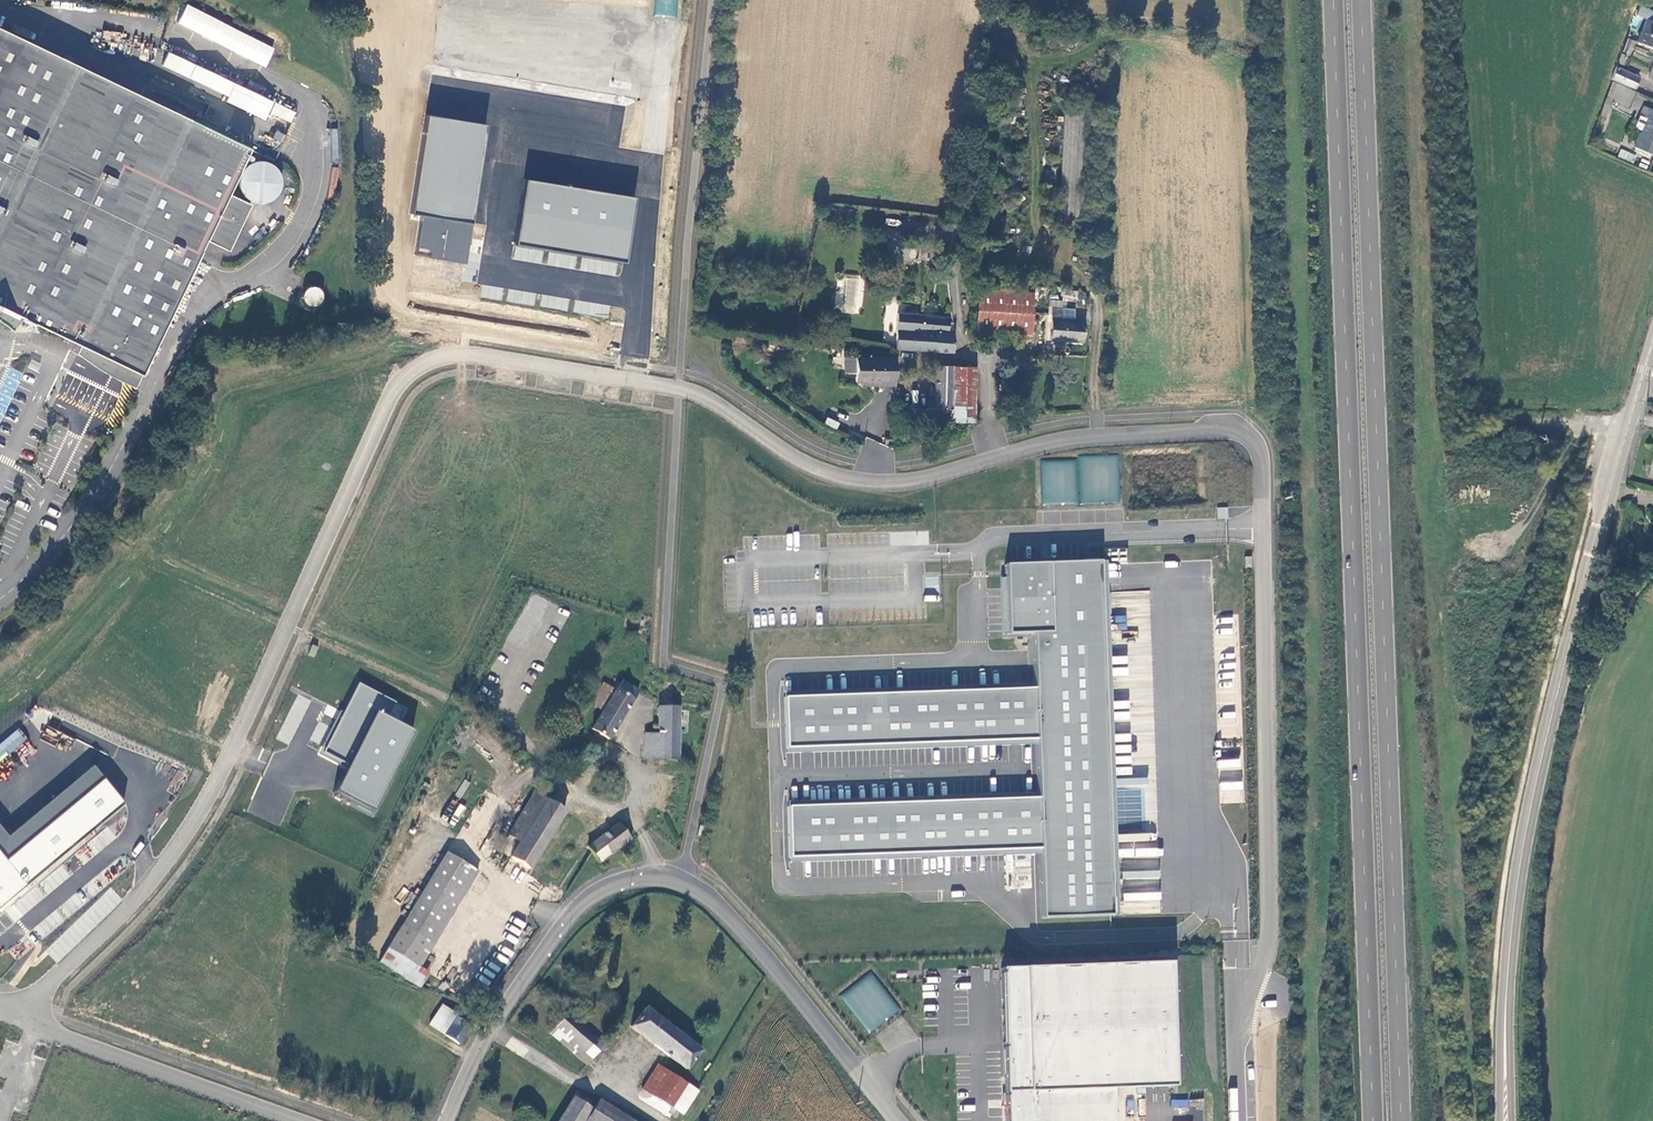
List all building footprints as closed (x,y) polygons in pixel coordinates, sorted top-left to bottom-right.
[(654,16),(677,18),(678,0),(655,0),(654,16)] [(177,27),(267,66),(276,45),(185,6),(177,27)] [(1652,48),(1652,12),(1642,7),(1639,15),(1650,19),(1640,43),(1652,48)] [(6,324),(12,330),(18,324),(24,317),(23,318),(25,321),(27,322),(28,323),(30,323),(32,323),(33,323),(34,322),(142,374),(206,239),(229,250),(251,203),(229,192),(250,147),(0,27),(0,320),(6,324)] [(1637,42),(1629,39),(1624,52),(1632,55),(1637,42)] [(291,123),(297,110),(168,53),(162,67),(228,96),(226,102),(266,120),(268,113),(291,123)] [(1642,77),(1618,67),(1614,79),(1613,80),(1636,90),(1642,77)] [(1636,93),(1613,83),(1606,102),(1611,105),(1613,99),(1630,107),(1636,93)] [(1606,102),(1602,113),(1606,115),(1611,105),(1606,102)] [(1636,147),(1652,154),(1652,110),(1645,106),(1641,116),(1648,119),(1643,131),(1636,147)] [(429,116),(413,212),(473,222),(490,126),(429,116)] [(1641,116),(1636,127),(1643,131),(1648,119),(1641,116)] [(282,142),(284,133),(275,131),(273,140),(282,142)] [(1633,162),(1636,154),(1620,149),(1617,157),(1633,162)] [(638,200),(532,182),(521,242),(628,260),(638,200)] [(986,213),(996,214),(996,206),(993,206),(994,198),(987,198),(986,213)] [(509,269),(492,266),(488,292),(504,295),(516,296),(517,287),(536,289),(539,264),(510,260),(509,269)] [(1034,281),(1019,280),(1019,290),(1034,291),(1033,312),(1054,313),(1054,306),(1050,306),(1051,285),(1034,284),(1034,281)] [(318,287),(306,289),(307,303),(318,302),(318,298),(319,298),(318,287)] [(979,288),(977,330),(1019,332),(1032,333),(1033,312),(1034,291),(1019,290),(979,288)] [(1054,313),(1052,338),(1084,340),(1085,321),(1061,319),(1062,307),(1054,306),(1054,313)] [(900,312),(897,347),(932,349),(934,328),(949,330),(950,318),(900,312)] [(953,351),(955,330),(949,330),(934,328),(932,349),(953,351)] [(872,386),(884,385),(884,357),(855,358),(856,383),(872,382),(872,386)] [(884,357),(884,385),(896,385),(895,357),(884,357)] [(926,420),(954,420),(955,367),(938,365),(937,409),(913,408),(913,413),(894,415),(896,437),(912,436),(911,420),(926,420)] [(0,384),(0,420),(23,373),(9,366),(0,384)] [(977,421),(978,367),(955,367),(954,420),(977,421)] [(827,418),(825,424),(837,429),(839,422),(827,418)] [(927,436),(926,420),(911,420),(912,436),(927,436)] [(1041,504),(1118,504),(1118,457),(1041,458),(1041,504)] [(1040,852),(1042,917),(1113,915),(1101,566),(1007,568),(1006,635),(1033,635),(1036,686),(787,696),(788,750),(1038,744),(1041,794),(790,804),(791,858),(1040,852)] [(1617,568),(1613,584),(1626,588),(1630,572),(1617,568)] [(591,729),(593,731),(607,740),(610,741),(642,691),(621,679),(615,690),(602,712),(591,729)] [(589,704),(602,712),(615,690),(603,682),(589,704)] [(324,750),(352,765),(338,792),(374,811),(416,731),(390,718),(397,704),(359,684),(324,750)] [(657,760),(677,761),(677,760),(678,737),(679,723),(680,714),(680,706),(659,707),(658,733),(657,760)] [(680,714),(679,723),(695,725),(695,715),(680,714)] [(0,743),(0,761),(28,738),(19,728),(0,743)] [(645,760),(657,760),(658,733),(645,734),(645,760)] [(687,737),(678,737),(677,760),(686,761),(687,737)] [(124,803),(101,775),(7,854),(0,845),(0,906),(124,803)] [(509,857),(512,859),(549,882),(568,893),(591,854),(600,864),(632,839),(618,823),(601,834),(535,794),(509,835),(519,842),(509,857)] [(499,851),(509,857),(519,842),(509,835),(499,851)] [(447,852),(389,947),(414,963),(473,868),(447,852)] [(1026,967),(1031,1094),(1016,1094),(1016,1120),(1119,1120),(1118,1095),(1176,1095),(1172,962),(1026,967)] [(870,1032),(900,1008),(870,972),(840,997),(870,1032)] [(446,1034),(458,1018),(459,1015),(444,1005),(430,1026),(445,1036),(446,1034)] [(702,1052),(644,1008),(631,1026),(687,1069),(702,1052)] [(568,1013),(550,1032),(587,1064),(604,1045),(568,1013)] [(462,1045),(474,1029),(458,1018),(446,1034),(462,1045)] [(699,1092),(659,1066),(643,1089),(682,1116),(699,1092)] [(587,1120),(593,1110),(591,1108),(574,1097),(558,1120),(586,1120),(587,1120)] [(599,1099),(591,1108),(593,1110),(587,1120),(589,1120),(634,1120),(599,1099)] [(1172,1099),(1171,1105),(1187,1107),(1188,1101),(1172,1099)]
